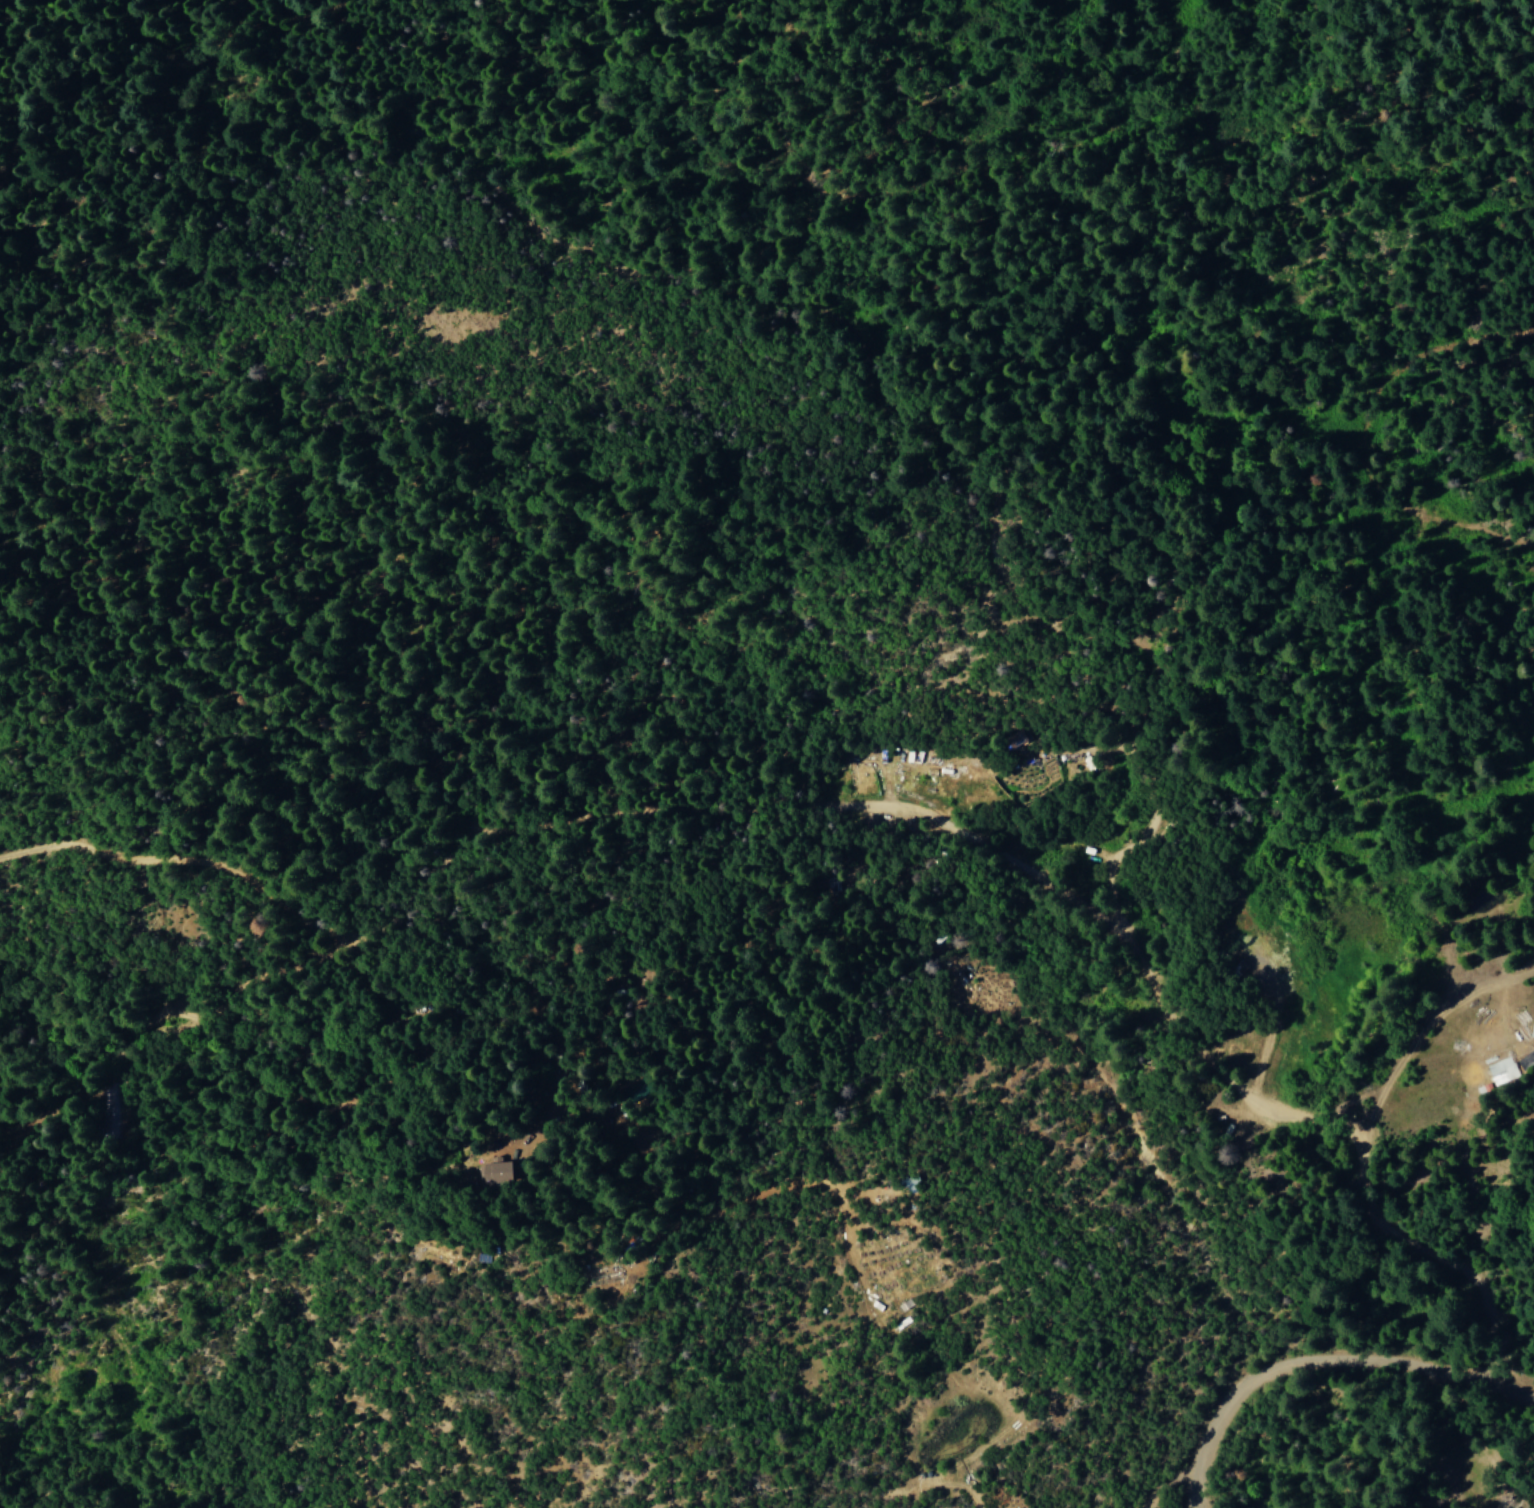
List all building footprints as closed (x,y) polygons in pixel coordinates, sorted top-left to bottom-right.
[(1003,739),(1009,750),(1026,740),(1020,729),(1003,739)] [(1518,1076),(1510,1057),(1484,1068),(1492,1086),(1518,1076)] [(498,1162),(497,1156),(488,1158),(488,1163),(474,1165),(477,1186),(507,1182),(504,1162),(498,1162)]
